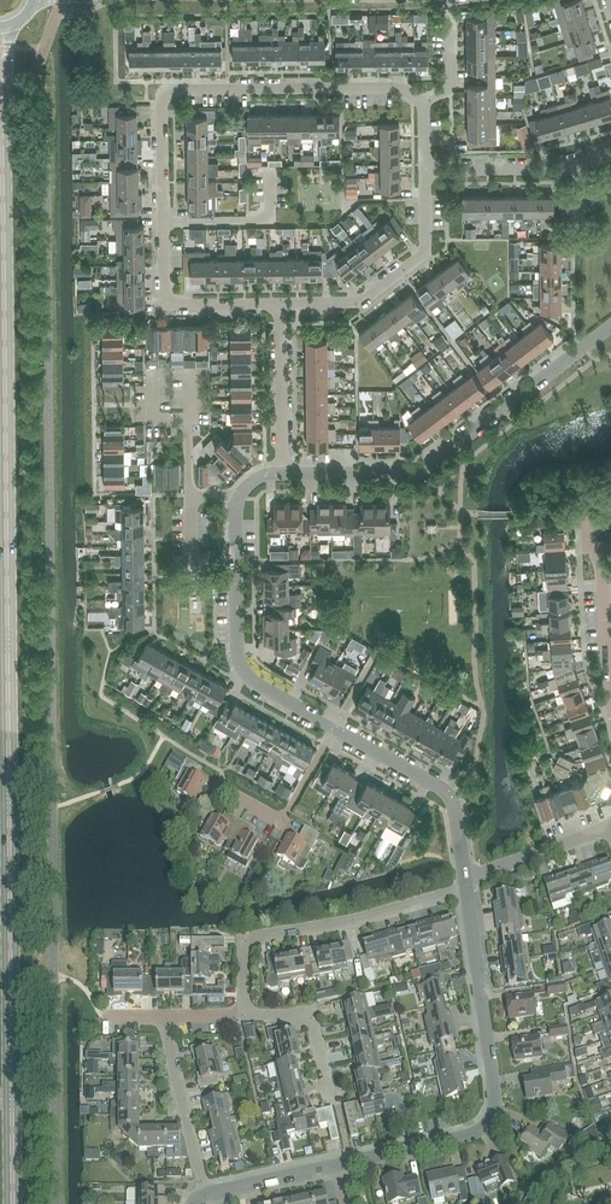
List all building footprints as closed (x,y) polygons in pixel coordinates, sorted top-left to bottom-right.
[(559,17),(585,9),(582,0),(553,0),(559,17)] [(562,30),(570,28),(589,22),(585,9),(559,17),(562,30)] [(467,31),(495,30),(495,10),(474,10),(474,17),(467,17),(467,31)] [(234,61),(247,61),(246,28),(246,19),(241,19),(241,28),(239,28),(239,36),(233,36),(234,61)] [(566,42),(592,34),(589,22),(570,28),(562,30),(566,42)] [(298,30),(299,60),(312,60),(312,41),(304,41),(304,26),(298,26),(298,30)] [(260,61),(260,41),(252,41),(252,28),(246,28),(247,61),(260,61)] [(286,60),(286,41),(286,35),(278,35),(278,28),(272,28),(272,34),(273,61),(286,60)] [(299,60),(298,30),(293,30),(293,41),(286,41),(286,60),(299,60)] [(467,31),(468,44),(488,43),(495,43),(495,30),(467,31)] [(157,47),(149,47),(149,31),(144,31),(144,67),(157,67),(157,47)] [(402,67),(402,34),(402,31),(396,31),(396,41),(389,41),(389,67),(402,67)] [(175,47),(175,41),(175,32),(169,33),(170,67),(183,66),(182,47),(175,47)] [(183,66),(196,66),(195,41),(195,32),(190,32),(190,41),(190,47),(182,47),(183,66)] [(208,40),(201,41),(201,32),(195,32),(195,41),(196,66),(209,66),(209,47),(208,40)] [(157,67),(170,67),(169,33),(164,33),(164,41),(164,47),(157,47),(157,67)] [(408,33),(402,34),(402,67),(415,66),(415,47),(415,41),(408,41),(408,33)] [(260,61),(273,61),(272,34),(260,34),(260,41),(260,61)] [(312,41),(312,60),(325,60),(325,34),(319,35),(319,40),(312,41)] [(592,34),(566,42),(568,47),(575,45),(579,60),(593,56),(591,49),(596,47),(592,34)] [(209,47),(209,66),(222,66),(222,58),(222,46),(222,40),(216,40),(208,40),(209,47)] [(130,67),(144,67),(143,41),(138,41),(138,47),(130,48),(130,67)] [(337,67),(350,67),(350,41),(336,41),(337,67)] [(363,67),(363,47),(355,47),(355,41),(350,41),(350,67),(363,67)] [(363,67),(376,67),(376,41),(370,41),(370,47),(363,47),(363,67)] [(376,67),(389,67),(389,41),(376,41),(376,67)] [(415,47),(415,66),(429,66),(428,41),(422,41),(422,47),(415,47)] [(488,43),(468,44),(468,57),(495,56),(495,43),(488,43)] [(468,57),(468,77),(496,77),(495,56),(468,57)] [(589,69),(603,65),(601,58),(587,62),(589,69)] [(587,62),(579,64),(581,73),(589,71),(587,62)] [(574,66),(566,68),(568,75),(576,73),(574,66)] [(496,77),(468,77),(468,98),(496,98),(496,77)] [(525,84),(517,84),(517,97),(525,96),(525,84)] [(604,119),(610,117),(610,96),(609,89),(601,91),(599,84),(594,86),(604,119)] [(591,123),(604,119),(594,86),(589,87),(591,94),(593,102),(586,104),(591,123)] [(468,111),(488,111),(496,111),(496,98),(468,98),(468,111)] [(525,98),(513,98),(513,108),(525,108),(525,98)] [(591,123),(586,104),(578,106),(576,99),(571,100),(579,127),(591,123)] [(566,130),(579,127),(571,100),(566,102),(568,109),(561,111),(566,130)] [(566,130),(561,111),(559,104),(546,108),(554,134),(566,130)] [(110,127),(118,127),(138,127),(137,106),(110,106),(110,127)] [(541,138),(554,134),(546,108),(541,109),(543,117),(528,121),(533,135),(540,133),(541,138)] [(188,130),(208,130),(208,122),(212,122),(212,117),(215,117),(215,109),(188,110),(188,117),(188,130)] [(468,124),(489,124),(496,124),(496,111),(488,111),(468,111),(468,124)] [(288,135),(301,134),(301,114),(288,115),(288,135)] [(301,134),(314,134),(314,114),(301,114),(301,134)] [(322,144),(327,144),(327,114),(314,114),(314,134),(322,134),(322,144)] [(327,114),(327,144),(332,144),(332,134),(340,134),(340,114),(327,114)] [(262,115),(248,115),(248,149),(254,149),(254,142),(262,142),(262,115)] [(275,149),(275,142),(275,135),(275,115),(262,115),(262,142),(270,142),(270,149),(275,149)] [(279,135),(288,135),(288,115),(275,115),(275,135),(275,142),(279,142),(279,135)] [(381,138),(399,138),(399,124),(375,125),(375,130),(381,130),(381,138)] [(489,124),(468,124),(469,138),(474,138),(474,145),(496,145),(496,144),(494,144),(494,137),(496,135),(496,124),(489,124)] [(523,148),(532,145),(526,125),(517,127),(523,148)] [(104,140),(110,140),(138,140),(138,127),(118,127),(118,135),(104,135),(104,140)] [(356,129),(345,129),(345,138),(357,138),(356,129)] [(188,143),(208,143),(217,143),(216,138),(208,138),(208,130),(188,130),(188,143)] [(375,151),(400,151),(399,138),(381,138),(381,146),(375,146),(375,151)] [(111,160),(138,160),(138,148),(142,148),(141,140),(138,140),(110,140),(111,160)] [(188,156),(208,156),(208,143),(188,143),(188,156)] [(245,143),(239,143),(239,150),(235,150),(235,156),(245,156),(245,143)] [(381,164),(400,164),(400,151),(375,151),(375,156),(381,156),(381,164)] [(301,155),(301,159),(301,165),(314,165),(314,155),(301,155)] [(189,169),(218,169),(218,164),(216,164),(209,164),(208,156),(188,156),(189,169)] [(111,181),(138,181),(138,160),(111,160),(111,181)] [(375,177),(400,177),(400,164),(381,164),(381,172),(375,172),(375,177)] [(356,165),(347,165),(347,174),(356,174),(356,165)] [(189,182),(209,182),(209,175),(218,175),(218,169),(189,169),(189,182)] [(400,177),(375,177),(375,182),(381,182),(382,191),(400,190),(400,177)] [(358,178),(347,178),(347,188),(358,188),(358,178)] [(111,194),(139,194),(138,181),(111,181),(111,186),(111,194)] [(189,182),(189,196),(216,195),(223,195),(223,189),(216,190),(215,182),(209,182),(189,182)] [(358,188),(347,188),(347,198),(358,198),(358,188)] [(142,194),(111,194),(111,215),(139,215),(139,208),(142,208),(142,194)] [(189,216),(216,216),(216,195),(189,196),(189,216)] [(497,221),(502,221),(502,196),(489,197),(489,215),(497,215),(497,221)] [(507,215),(515,215),(515,196),(502,196),(502,221),(507,221),(507,215)] [(523,221),(528,221),(528,196),(515,196),(515,215),(523,215),(523,221)] [(533,215),(541,215),(541,196),(528,196),(528,221),(533,221),(533,215)] [(541,196),(541,215),(549,215),(549,221),(554,221),(554,196),(541,196)] [(471,221),(476,221),(476,197),(462,197),(463,215),(471,215),(471,221)] [(481,215),(489,215),(489,197),(476,197),(476,221),(481,221),(481,215)] [(357,216),(363,211),(359,206),(353,211),(357,216)] [(348,216),(341,221),(347,228),(354,223),(348,216)] [(372,224),(390,245),(400,237),(397,233),(403,228),(394,217),(381,226),(377,220),(372,224)] [(117,239),(145,239),(144,226),(139,226),(139,218),(114,219),(114,230),(117,229),(117,239)] [(338,231),(343,228),(339,223),(333,227),(332,228),(336,233),(338,231)] [(379,253),(390,245),(372,224),(368,227),(373,233),(367,237),(379,253)] [(257,228),(247,228),(247,237),(257,237),(257,228)] [(476,229),(466,229),(466,237),(476,237),(476,229)] [(359,269),(369,261),(352,240),(350,236),(345,240),(348,244),(343,248),(359,269)] [(379,253),(367,237),(361,242),(356,236),(352,240),(369,261),(379,253)] [(117,252),(125,252),(145,252),(145,239),(117,239),(117,252)] [(533,257),(561,257),(561,243),(541,244),(541,252),(533,252),(533,257)] [(218,279),(231,279),(231,244),(226,244),(226,253),(218,253),(218,259),(218,279)] [(244,279),(244,253),(243,253),(243,259),(236,259),(236,244),(231,244),(231,279),(244,279)] [(257,279),(257,251),(257,246),(252,246),(252,253),(244,253),(244,279),(257,279)] [(262,259),(262,251),(262,246),(257,246),(257,251),(257,279),(270,279),(270,259),(262,259)] [(270,279),(283,278),(283,251),(283,249),(278,249),(276,251),(270,251),(270,259),(270,279)] [(334,275),(327,259),(326,252),(323,252),(323,250),(309,251),(309,278),(323,278),(323,275),(334,275)] [(205,279),(205,252),(205,251),(184,251),(184,260),(184,274),(192,274),(192,280),(205,279)] [(283,251),(283,278),(283,282),(292,282),(292,278),(296,278),(296,258),(288,258),(288,251),(283,251)] [(296,278),(309,278),(309,251),(304,251),(304,258),(296,258),(296,278)] [(117,265),(145,265),(145,252),(125,252),(125,260),(117,260),(117,265)] [(218,279),(218,259),(210,259),(210,252),(205,252),(205,279),(218,279)] [(359,269),(346,253),(340,258),(336,252),(327,259),(334,275),(337,275),(343,271),(348,278),(359,269)] [(541,271),(561,270),(561,257),(533,257),(533,262),(541,262),(541,271)] [(448,266),(463,286),(467,282),(463,277),(470,272),(459,258),(448,266)] [(115,270),(117,270),(118,278),(145,278),(145,265),(117,265),(110,265),(110,271),(115,271),(115,270)] [(459,289),(463,286),(448,266),(438,274),(449,289),(455,284),(459,289)] [(534,284),(561,284),(561,270),(541,271),(541,279),(534,279),(534,284)] [(443,293),(449,289),(438,274),(427,282),(442,301),(446,298),(443,293)] [(101,292),(118,291),(145,291),(145,278),(118,278),(117,278),(118,286),(101,286),(101,292)] [(438,304),(442,301),(427,282),(416,290),(428,305),(434,300),(438,304)] [(541,297),(562,297),(561,284),(534,284),(534,289),(541,289),(541,297)] [(117,312),(126,312),(140,312),(140,305),(145,305),(145,291),(118,291),(118,297),(117,297),(117,312)] [(418,325),(422,322),(419,319),(420,318),(416,313),(423,308),(412,293),(401,302),(416,321),(418,325)] [(562,297),(541,297),(541,305),(534,305),(534,311),(562,311),(562,297)] [(412,324),(416,321),(401,302),(391,309),(402,324),(408,320),(412,324)] [(90,304),(78,304),(78,312),(90,312),(90,304)] [(485,305),(480,309),(484,314),(490,310),(485,305)] [(398,342),(398,341),(402,338),(399,334),(396,329),(402,324),(391,309),(380,317),(395,337),(398,342)] [(391,340),(395,337),(380,317),(370,325),(381,340),(387,335),(391,340)] [(491,324),(487,318),(479,324),(483,330),(491,324)] [(453,339),(464,331),(455,319),(445,327),(453,339)] [(546,320),(542,323),(547,329),(554,324),(546,320)] [(526,324),(543,346),(554,338),(547,329),(542,323),(541,322),(535,327),(530,321),(526,324)] [(231,339),(252,338),(251,326),(238,326),(238,322),(229,323),(229,326),(231,326),(231,339)] [(103,336),(123,336),(123,323),(103,323),(103,336)] [(532,354),(543,346),(526,324),(522,327),(526,333),(520,338),(532,354)] [(375,345),(381,340),(370,325),(359,333),(374,353),(379,350),(375,345)] [(171,347),(184,347),(183,326),(171,327),(171,347)] [(184,347),(196,346),(196,326),(183,326),(184,347)] [(196,326),(196,346),(209,346),(208,326),(196,326)] [(146,347),(159,347),(159,327),(146,327),(146,336),(146,342),(146,347)] [(159,347),(171,347),(171,327),(159,327),(159,347)] [(479,327),(475,330),(479,336),(483,333),(479,327)] [(442,334),(432,342),(438,350),(448,343),(442,334)] [(103,348),(124,348),(123,336),(103,336),(103,348)] [(465,336),(459,341),(464,346),(469,342),(465,336)] [(532,354),(520,338),(514,343),(509,337),(505,340),(522,362),(532,354)] [(231,351),(252,351),(252,338),(231,339),(231,351)] [(511,370),(522,362),(505,340),(501,343),(505,349),(499,354),(511,370)] [(307,354),(335,354),(335,349),(327,349),(327,341),(307,341),(307,354)] [(433,344),(429,348),(434,354),(438,350),(433,344)] [(103,360),(124,360),(124,348),(103,348),(103,360)] [(421,350),(416,353),(422,362),(427,358),(421,350)] [(232,363),(252,363),(252,351),(231,351),(232,363)] [(511,370),(499,354),(493,359),(488,353),(484,356),(501,378),(511,370)] [(307,368),(327,367),(327,359),(340,359),(340,354),(335,354),(307,354),(307,368)] [(490,387),(501,378),(484,356),(480,359),(484,365),(478,370),(490,387)] [(435,357),(430,361),(433,366),(438,362),(435,357)] [(104,373),(124,372),(124,360),(103,360),(104,373)] [(232,375),(252,375),(252,363),(232,363),(232,375)] [(426,364),(419,370),(422,374),(430,368),(426,364)] [(409,365),(403,370),(407,374),(413,370),(409,365)] [(307,381),(335,381),(335,375),(328,376),(327,367),(307,368),(307,381)] [(124,372),(104,373),(104,385),(124,385),(124,372)] [(414,373),(408,378),(412,383),(418,378),(414,373)] [(457,376),(474,399),(485,390),(473,374),(466,379),(462,373),(457,376)] [(398,374),(393,378),(396,382),(402,378),(398,374)] [(232,388),(252,387),(252,375),(232,375),(232,388)] [(464,407),(474,399),(457,376),(453,380),(458,386),(451,390),(464,407)] [(409,396),(417,390),(412,383),(408,378),(400,384),(404,390),(409,396)] [(307,394),(328,394),(328,386),(335,386),(335,381),(307,381),(307,394)] [(232,400),(252,400),(252,387),(232,388),(232,400)] [(464,407),(451,390),(445,395),(440,389),(436,393),(453,415),(464,407)] [(443,423),(453,415),(436,393),(432,396),(437,402),(430,407),(443,423)] [(308,407),(335,407),(335,402),(328,402),(328,394),(307,394),(308,407)] [(232,412),(252,412),(252,400),(232,400),(232,412)] [(419,406),(415,409),(432,431),(443,423),(430,407),(424,411),(419,406)] [(308,421),(328,420),(328,412),(335,412),(335,407),(308,407),(308,421)] [(432,431),(415,409),(411,412),(416,418),(409,423),(421,439),(432,431)] [(252,412),(232,412),(232,425),(253,425),(252,412)] [(360,447),(374,447),(374,419),(368,419),(368,427),(360,427),(360,447)] [(379,419),(374,419),(374,447),(387,447),(387,427),(379,427),(379,419)] [(387,427),(387,447),(401,447),(400,419),(395,419),(395,426),(387,427)] [(308,434),(336,434),(336,428),(328,428),(328,420),(308,421),(308,434)] [(104,439),(124,439),(124,426),(104,426),(104,439)] [(231,441),(246,456),(253,450),(253,428),(234,429),(234,438),(231,441)] [(246,456),(231,441),(228,444),(217,433),(210,440),(237,466),(246,456)] [(336,434),(308,434),(308,448),(328,447),(328,439),(336,439),(336,434)] [(104,451),(125,451),(124,439),(104,439),(104,451)] [(227,476),(237,466),(210,440),(203,447),(215,459),(212,462),(227,476)] [(105,464),(125,463),(125,451),(104,451),(105,464)] [(220,483),(227,476),(212,462),(209,465),(199,465),(199,483),(220,483)] [(105,476),(125,476),(125,463),(105,464),(105,476)] [(155,484),(168,483),(168,463),(155,463),(155,484)] [(168,463),(168,483),(180,483),(180,463),(168,463)] [(125,476),(105,476),(105,488),(125,488),(125,476)] [(124,504),(115,504),(116,508),(116,521),(123,521),(144,520),(144,507),(137,507),(137,503),(124,504)] [(281,529),(289,529),(289,504),(275,505),(275,518),(268,518),(268,536),(281,536),(281,529)] [(289,504),(289,529),(297,529),(297,536),(310,535),(310,518),(303,518),(303,504),(289,504)] [(318,533),(332,533),(332,504),(318,504),(318,508),(311,508),(311,532),(318,532),(318,533)] [(346,535),(354,535),(354,523),(354,508),(346,508),(346,504),(332,504),(332,533),(332,536),(346,535)] [(362,533),(376,533),(376,504),(361,504),(361,523),(354,523),(354,535),(354,546),(359,546),(359,538),(362,538),(362,533)] [(376,504),(376,533),(389,533),(389,537),(398,537),(398,523),(390,523),(390,504),(376,504)] [(114,534),(144,533),(144,520),(123,521),(123,529),(114,529),(114,533),(114,534)] [(428,532),(437,532),(437,524),(427,524),(428,532)] [(545,551),(565,549),(564,529),(544,531),(545,543),(537,544),(537,551),(545,551)] [(123,547),(144,546),(144,533),(114,534),(114,539),(123,539),(123,547)] [(144,559),(144,546),(123,547),(123,555),(115,555),(115,560),(144,559)] [(395,546),(390,550),(390,556),(400,556),(400,546),(395,546)] [(305,549),(301,553),(301,558),(311,558),(311,549),(305,549)] [(543,570),(567,569),(565,549),(545,551),(546,560),(542,561),(543,570)] [(123,573),(145,572),(144,559),(115,560),(115,565),(123,565),(123,573)] [(264,585),(288,585),(288,576),(301,576),(301,563),(281,564),(281,571),(264,571),(264,585)] [(548,589),(568,588),(567,569),(543,570),(543,578),(547,579),(548,589)] [(109,586),(145,585),(145,572),(123,573),(124,581),(109,581),(109,586)] [(117,599),(124,599),(145,598),(145,585),(109,586),(109,589),(115,591),(117,591),(117,599)] [(288,585),(264,585),(264,600),(282,600),(282,607),(301,607),(301,594),(288,594),(288,585)] [(549,609),(569,608),(568,588),(548,589),(549,600),(545,601),(545,609),(549,609)] [(109,612),(145,611),(145,598),(124,599),(124,607),(109,607),(109,612)] [(264,629),(289,629),(288,615),(296,615),(296,607),(276,607),(276,615),(264,615),(264,629)] [(145,611),(109,612),(109,617),(117,617),(117,627),(124,626),(124,625),(145,625),(145,611)] [(541,628),(570,626),(570,613),(550,614),(550,623),(541,623),(541,628)] [(328,641),(336,626),(325,620),(325,627),(324,629),(320,636),(328,641)] [(551,640),(571,638),(570,626),(541,628),(542,633),(551,632),(551,640)] [(289,629),(264,629),(265,644),(277,644),(277,653),(296,652),(296,637),(289,637),(289,629)] [(552,649),(543,649),(543,654),(572,652),(571,638),(551,640),(552,649)] [(144,674),(159,648),(147,642),(134,666),(141,670),(140,672),(144,674)] [(368,645),(365,650),(371,653),(372,650),(374,648),(368,645)] [(157,678),(170,654),(159,648),(144,674),(149,676),(150,674),(157,678)] [(308,659),(312,651),(306,648),(302,655),(308,659)] [(322,688),(335,664),(328,660),(331,654),(320,648),(312,662),(318,665),(309,681),(322,688)] [(572,652),(543,654),(544,659),(553,658),(553,667),(573,664),(572,652)] [(165,690),(182,661),(170,654),(157,678),(163,682),(160,687),(165,690)] [(301,655),(297,662),(304,666),(308,659),(301,655)] [(379,657),(375,665),(380,668),(384,660),(379,657)] [(183,686),(193,667),(182,661),(165,690),(170,693),(173,687),(180,691),(183,686)] [(335,664),(322,688),(334,695),(343,680),(349,683),(357,669),(346,662),(343,668),(335,664)] [(288,664),(285,670),(297,676),(300,670),(288,664)] [(550,685),(577,676),(573,664),(553,667),(556,677),(548,680),(549,684),(550,685)] [(190,699),(204,673),(193,667),(183,686),(190,689),(185,697),(190,699)] [(399,667),(395,674),(403,678),(407,672),(399,667)] [(202,704),(216,680),(204,673),(190,699),(194,702),(195,700),(202,704)] [(563,694),(581,688),(577,676),(550,685),(551,689),(559,686),(563,694)] [(548,679),(538,682),(540,687),(549,684),(548,680),(548,679)] [(227,700),(221,697),(227,686),(216,680),(202,704),(209,707),(208,709),(219,715),(227,702),(227,700)] [(131,681),(125,692),(132,696),(138,685),(131,681)] [(380,693),(385,684),(380,681),(379,681),(374,690),(367,687),(356,708),(368,714),(380,693)] [(424,682),(421,687),(428,690),(430,685),(424,682)] [(379,721),(391,700),(385,697),(391,688),(385,684),(380,693),(368,714),(379,721)] [(428,690),(427,692),(436,697),(440,691),(430,685),(428,690)] [(558,709),(586,700),(581,688),(563,694),(565,701),(556,704),(558,709)] [(391,728),(410,695),(403,691),(396,703),(391,700),(379,721),(391,728)] [(141,692),(137,700),(143,702),(147,695),(141,692)] [(442,692),(439,698),(447,703),(451,697),(442,692)] [(403,734),(415,713),(409,710),(416,698),(410,695),(391,728),(403,734)] [(571,718),(590,712),(586,700),(558,709),(559,713),(568,710),(571,718)] [(219,716),(217,719),(213,725),(232,736),(246,711),(234,704),(233,706),(227,702),(219,715),(219,716)] [(462,702),(458,709),(462,711),(466,705),(462,702)] [(466,705),(462,711),(467,714),(471,707),(466,705)] [(164,707),(161,713),(166,715),(169,710),(164,707)] [(247,735),(257,717),(246,711),(232,736),(236,738),(240,732),(246,735),(247,735)] [(567,734),(594,724),(590,712),(571,718),(573,726),(565,729),(567,734)] [(415,741),(426,720),(415,713),(403,734),(415,741)] [(175,714),(172,719),(177,722),(180,717),(175,714)] [(426,747),(438,727),(432,723),(433,720),(432,717),(429,715),(426,720),(415,741),(426,747)] [(186,717),(181,726),(181,727),(188,730),(193,720),(186,717)] [(255,748),(268,723),(257,717),(247,735),(246,735),(244,739),(251,743),(248,748),(253,750),(254,748),(255,748)] [(438,754),(454,726),(457,720),(451,718),(444,730),(438,727),(426,747),(438,754)] [(267,752),(280,730),(268,723),(255,748),(259,751),(261,748),(267,752)] [(594,724),(567,734),(568,738),(577,735),(579,743),(598,736),(594,724)] [(461,740),(455,736),(459,729),(454,726),(438,754),(450,761),(455,752),(461,756),(472,736),(465,732),(461,740)] [(277,761),(291,736),(280,730),(267,752),(274,756),(273,758),(277,761)] [(290,765),(303,742),(291,736),(277,761),(274,765),(275,765),(280,768),(282,764),(283,761),(290,765)] [(584,758),(603,751),(600,740),(581,747),(584,758)] [(300,774),(314,749),(303,742),(290,765),(287,770),(299,777),(300,774)] [(214,749),(210,756),(216,759),(220,753),(214,749)] [(588,768),(607,762),(603,751),(584,758),(588,768)] [(571,767),(574,762),(560,755),(557,761),(571,767)] [(196,803),(207,783),(196,776),(200,768),(187,760),(176,781),(182,784),(177,792),(196,803)] [(325,763),(314,782),(312,785),(329,795),(333,789),(344,768),(333,762),(331,766),(325,763)] [(587,777),(605,785),(610,773),(607,762),(588,768),(589,771),(587,777)] [(238,763),(235,768),(241,772),(244,766),(238,763)] [(567,775),(570,770),(556,763),(553,769),(567,775)] [(249,767),(245,774),(253,778),(256,772),(249,767)] [(348,801),(359,782),(353,779),(355,775),(344,768),(333,789),(343,794),(341,797),(339,797),(334,807),(334,809),(335,810),(341,814),(348,801)] [(261,775),(258,781),(264,785),(267,779),(261,775)] [(599,798),(605,785),(587,777),(584,782),(581,783),(587,802),(599,798)] [(267,779),(264,785),(271,788),(274,782),(267,779)] [(367,808),(378,788),(368,781),(365,786),(359,782),(348,801),(355,805),(357,802),(367,808)] [(280,783),(276,791),(288,798),(293,790),(280,783)] [(576,806),(587,802),(581,783),(569,787),(576,806)] [(564,810),(558,791),(552,793),(549,784),(544,786),(553,814),(564,810)] [(541,818),(553,814),(544,786),(540,787),(543,796),(535,799),(541,818)] [(564,810),(576,806),(569,787),(558,791),(564,810)] [(378,814),(389,794),(378,788),(367,808),(364,814),(369,817),(372,811),(378,814)] [(385,826),(400,800),(389,794),(378,814),(383,817),(380,823),(385,826)] [(402,836),(404,832),(415,813),(408,810),(411,806),(400,800),(385,826),(402,836)] [(229,842),(241,821),(228,814),(223,822),(212,816),(200,836),(219,847),(223,838),(229,842)] [(417,817),(412,826),(417,829),(422,819),(417,817)] [(241,821),(229,842),(225,849),(230,852),(229,853),(230,854),(227,859),(246,869),(260,843),(249,837),(254,828),(241,821)] [(300,842),(288,835),(277,855),(301,869),(303,869),(308,862),(307,859),(320,836),(307,828),(300,842)] [(363,839),(367,833),(360,829),(359,831),(357,836),(363,839)] [(398,844),(392,855),(399,859),(405,848),(398,844)] [(180,845),(177,851),(184,854),(187,849),(180,845)] [(358,855),(352,851),(340,871),(347,875),(358,855)] [(595,891),(609,886),(609,884),(610,881),(610,864),(610,861),(601,864),(600,860),(587,865),(595,891)] [(582,895),(595,891),(587,865),(573,869),(575,873),(566,876),(573,894),(578,893),(581,894),(582,895)] [(250,871),(247,877),(252,880),(255,874),(250,871)] [(521,874),(512,877),(514,884),(523,881),(521,874)] [(573,894),(566,876),(558,879),(556,875),(543,880),(552,906),(566,901),(565,899),(567,896),(573,894)] [(263,882),(254,884),(256,892),(265,890),(263,882)] [(496,917),(523,913),(521,899),(519,899),(517,897),(516,891),(509,892),(506,890),(504,892),(496,893),(498,903),(494,903),(496,917)] [(573,913),(569,920),(571,926),(583,922),(579,911),(573,913)] [(503,939),(522,937),(521,931),(523,928),(525,928),(523,913),(496,917),(498,931),(501,930),(503,939)] [(429,921),(436,947),(450,943),(449,942),(451,939),(457,937),(455,930),(457,927),(454,925),(452,918),(443,921),(442,917),(429,921)] [(422,951),(436,947),(429,921),(415,925),(416,928),(408,931),(413,950),(419,948),(421,949),(422,951)] [(595,930),(592,924),(577,929),(580,937),(584,936),(587,937),(593,936),(596,944),(610,939),(610,924),(595,930)] [(413,950),(408,931),(399,933),(398,929),(385,933),(392,960),(406,956),(406,954),(407,951),(413,950)] [(378,963),(392,960),(385,933),(371,937),(372,941),(363,943),(369,962),(375,960),(378,962),(378,963)] [(502,962),(529,959),(527,944),(525,944),(523,942),(522,937),(503,939),(504,948),(500,949),(502,962)] [(192,968),(208,968),(208,959),(206,959),(206,947),(224,947),(224,939),(191,939),(192,959),(192,968)] [(610,954),(610,939),(596,944),(598,952),(590,955),(592,960),(610,954)] [(330,950),(334,973),(339,973),(341,970),(347,969),(346,964),(348,962),(353,961),(350,942),(337,944),(338,949),(330,950)] [(334,973),(330,950),(322,951),(321,947),(308,949),(312,968),(313,977),(329,974),(334,973)] [(554,947),(543,949),(544,956),(555,955),(554,947)] [(313,979),(313,977),(312,968),(308,949),(296,952),(296,956),(288,957),(292,980),(297,980),(299,977),(306,976),(306,978),(309,980),(313,979)] [(292,980),(288,957),(280,958),(279,954),(266,957),(270,975),(270,976),(267,981),(267,986),(272,988),(277,988),(280,983),(280,982),(287,981),(292,980)] [(610,968),(610,954),(592,960),(594,966),(602,963),(605,970),(610,968)] [(192,978),(192,968),(192,959),(184,959),(181,962),(181,971),(178,971),(176,969),(170,969),(171,993),(179,993),(179,997),(192,997),(192,978)] [(529,959),(502,962),(504,976),(508,976),(509,985),(528,982),(527,976),(529,973),(531,973),(529,959)] [(120,993),(128,993),(128,969),(128,963),(111,963),(111,969),(103,969),(103,978),(107,978),(107,990),(107,997),(120,997),(120,993)] [(449,963),(442,965),(444,972),(451,970),(449,963)] [(171,993),(170,969),(170,964),(165,964),(165,970),(163,971),(157,971),(157,976),(155,978),(149,978),(149,997),(162,997),(162,993),(171,993)] [(192,978),(192,997),(225,997),(224,988),(206,989),(206,977),(208,977),(208,968),(192,968),(192,978)] [(610,990),(610,968),(605,970),(608,979),(602,981),(601,984),(597,986),(599,994),(610,990)] [(149,997),(149,978),(144,978),(142,976),(142,971),(136,971),(134,969),(128,969),(128,993),(137,993),(137,997),(149,997)] [(419,971),(412,973),(413,980),(421,979),(419,971)] [(445,1005),(443,996),(447,995),(444,981),(442,974),(422,978),(423,986),(417,987),(420,1002),(422,1001),(425,1003),(426,1009),(445,1005)] [(548,996),(565,993),(564,983),(547,986),(548,996)] [(400,985),(393,987),(395,994),(401,992),(400,985)] [(323,993),(316,994),(317,1002),(324,1000),(323,993)] [(392,1004),(376,1007),(373,994),(344,1001),(348,1020),(394,1010),(392,1004)] [(510,1019),(536,1016),(533,994),(507,998),(510,1019)] [(575,996),(568,998),(568,1004),(577,1001),(575,996)] [(610,1011),(610,997),(584,1006),(584,1007),(586,1012),(597,1008),(600,1015),(610,1011)] [(427,1032),(454,1026),(451,1012),(447,1013),(445,1005),(426,1009),(427,1015),(426,1017),(424,1018),(427,1032)] [(583,1005),(578,1007),(580,1014),(586,1012),(584,1007),(584,1006),(583,1005)] [(351,1034),(372,1029),(371,1023),(372,1020),(380,1019),(395,1015),(394,1010),(348,1020),(351,1034)] [(610,1025),(610,1011),(600,1015),(602,1022),(591,1026),(593,1032),(610,1025)] [(610,1039),(610,1025),(593,1032),(594,1036),(599,1035),(601,1042),(608,1040),(610,1039)] [(436,1054),(455,1049),(453,1041),(457,1039),(454,1026),(427,1032),(430,1046),(432,1046),(435,1047),(436,1054)] [(551,1038),(568,1036),(566,1026),(549,1028),(551,1038)] [(276,1050),(297,1045),(294,1032),(284,1034),(283,1027),(267,1030),(269,1040),(272,1043),(274,1042),(276,1050)] [(376,1037),(374,1036),(372,1029),(351,1034),(354,1047),(384,1040),(394,1038),(393,1033),(376,1037)] [(516,1061),(542,1058),(539,1036),(513,1040),(516,1061)] [(403,1050),(400,1037),(394,1038),(393,1039),(396,1051),(403,1050)] [(610,1053),(610,1039),(608,1040),(601,1042),(604,1049),(599,1051),(601,1056),(610,1053)] [(385,1045),(384,1041),(384,1040),(354,1047),(357,1060),(378,1056),(377,1049),(378,1047),(385,1045)] [(110,1061),(139,1061),(139,1047),(134,1047),(134,1041),(113,1041),(110,1056),(110,1061)] [(199,1067),(223,1062),(222,1057),(219,1055),(218,1048),(213,1049),(211,1048),(210,1043),(191,1047),(194,1060),(198,1059),(199,1067)] [(296,1060),(300,1059),(297,1045),(276,1050),(279,1063),(296,1060)] [(437,1077),(464,1071),(461,1057),(457,1058),(455,1049),(436,1054),(437,1059),(436,1062),(434,1062),(437,1077)] [(583,1049),(575,1052),(577,1058),(585,1056),(583,1049)] [(601,1056),(603,1061),(610,1058),(610,1053),(601,1056)] [(382,1064),(380,1062),(378,1056),(357,1060),(360,1074),(378,1070),(386,1068),(390,1067),(403,1065),(402,1059),(389,1062),(382,1064)] [(299,1073),(296,1060),(279,1063),(274,1064),(277,1078),(299,1073)] [(119,1075),(139,1075),(139,1061),(110,1061),(110,1066),(119,1066),(119,1075)] [(223,1062),(199,1067),(201,1075),(197,1076),(200,1089),(219,1085),(218,1079),(219,1077),(224,1076),(223,1070),(224,1067),(223,1062)] [(527,1099),(552,1095),(550,1083),(575,1079),(572,1064),(539,1070),(540,1077),(524,1080),(527,1099)] [(358,1088),(379,1083),(378,1078),(380,1075),(387,1073),(386,1068),(378,1070),(360,1074),(355,1075),(358,1088)] [(464,1071),(437,1077),(440,1091),(442,1090),(445,1092),(446,1098),(453,1097),(456,1099),(458,1096),(465,1094),(463,1085),(467,1084),(464,1071)] [(278,1092),(280,1092),(302,1087),(299,1073),(277,1078),(272,1079),(273,1083),(275,1084),(276,1084),(278,1092)] [(110,1083),(102,1083),(102,1088),(110,1088),(110,1089),(139,1088),(139,1075),(119,1075),(119,1083),(110,1083)] [(584,1076),(579,1078),(582,1087),(588,1085),(584,1076)] [(414,1082),(411,1087),(413,1093),(420,1091),(422,1087),(421,1080),(415,1082),(414,1082)] [(383,1091),(381,1090),(379,1083),(358,1088),(361,1102),(372,1099),(384,1097),(384,1096),(392,1095),(391,1089),(383,1091)] [(277,1106),(305,1100),(302,1087),(280,1092),(282,1100),(276,1101),(277,1106)] [(139,1102),(139,1088),(110,1089),(110,1094),(119,1094),(119,1102),(139,1102)] [(590,1088),(583,1090),(585,1096),(592,1094),(590,1088)] [(93,1089),(85,1089),(85,1097),(93,1097),(93,1089)] [(403,1104),(401,1098),(395,1094),(392,1095),(384,1096),(384,1097),(372,1099),(376,1116),(384,1114),(383,1111),(395,1109),(399,1127),(407,1125),(404,1110),(407,1109),(406,1104),(403,1104)] [(211,1122),(230,1118),(229,1113),(231,1110),(232,1110),(229,1095),(203,1100),(206,1115),(209,1114),(211,1122)] [(366,1118),(376,1116),(372,1099),(361,1102),(344,1105),(351,1137),(359,1136),(356,1124),(364,1122),(366,1118)] [(305,1100),(277,1106),(274,1107),(277,1120),(308,1114),(310,1113),(309,1109),(310,1107),(309,1102),(307,1101),(305,1102),(305,1100)] [(596,1100),(588,1103),(591,1111),(592,1115),(600,1112),(596,1100)] [(119,1104),(110,1104),(110,1116),(139,1116),(139,1102),(119,1102),(119,1104)] [(304,1115),(307,1131),(316,1129),(315,1126),(327,1124),(331,1142),(339,1140),(332,1108),(310,1113),(308,1114),(304,1115)] [(299,1133),(307,1131),(304,1115),(286,1119),(277,1120),(275,1121),(278,1132),(273,1133),(276,1144),(280,1143),(283,1153),(291,1151),(287,1133),(298,1130),(299,1133)] [(129,1140),(142,1126),(139,1123),(139,1116),(110,1116),(110,1121),(119,1121),(119,1130),(129,1140)] [(213,1146),(239,1140),(236,1126),(234,1126),(232,1124),(230,1118),(211,1122),(213,1131),(210,1132),(213,1146)] [(540,1158),(550,1143),(559,1149),(568,1138),(552,1126),(545,1122),(540,1130),(539,1132),(531,1127),(521,1141),(529,1147),(527,1149),(540,1158)] [(593,1125),(579,1134),(585,1144),(587,1146),(598,1139),(594,1128),(593,1125)] [(153,1158),(153,1129),(145,1129),(142,1126),(129,1140),(138,1149),(147,1149),(147,1158),(153,1158)] [(158,1149),(166,1149),(166,1129),(153,1129),(153,1158),(158,1158),(158,1149)] [(166,1129),(166,1149),(166,1158),(181,1158),(180,1129),(166,1129)] [(239,1140),(213,1146),(216,1159),(219,1158),(221,1168),(229,1166),(232,1168),(234,1165),(235,1165),(240,1163),(239,1157),(241,1154),(242,1154),(239,1140)] [(115,1160),(114,1160),(118,1164),(119,1164),(124,1159),(120,1155),(115,1160)] [(500,1168),(498,1161),(476,1169),(482,1184),(498,1178),(502,1187),(514,1182),(507,1165),(500,1168)] [(458,1185),(454,1169),(427,1175),(432,1199),(459,1194),(461,1203),(469,1201),(465,1183),(458,1185)] [(552,1171),(548,1176),(552,1180),(557,1175),(552,1171)] [(401,1176),(383,1180),(388,1203),(389,1203),(409,1200),(408,1198),(418,1196),(415,1179),(402,1181),(401,1176)] [(468,1181),(472,1203),(477,1203),(485,1202),(480,1178),(468,1181)] [(135,1202),(170,1202),(170,1197),(158,1197),(158,1189),(135,1189),(135,1202)] [(326,1193),(312,1196),(313,1203),(328,1203),(326,1193)] [(524,1201),(528,1203),(533,1203),(537,1199),(530,1193),(524,1201)]
